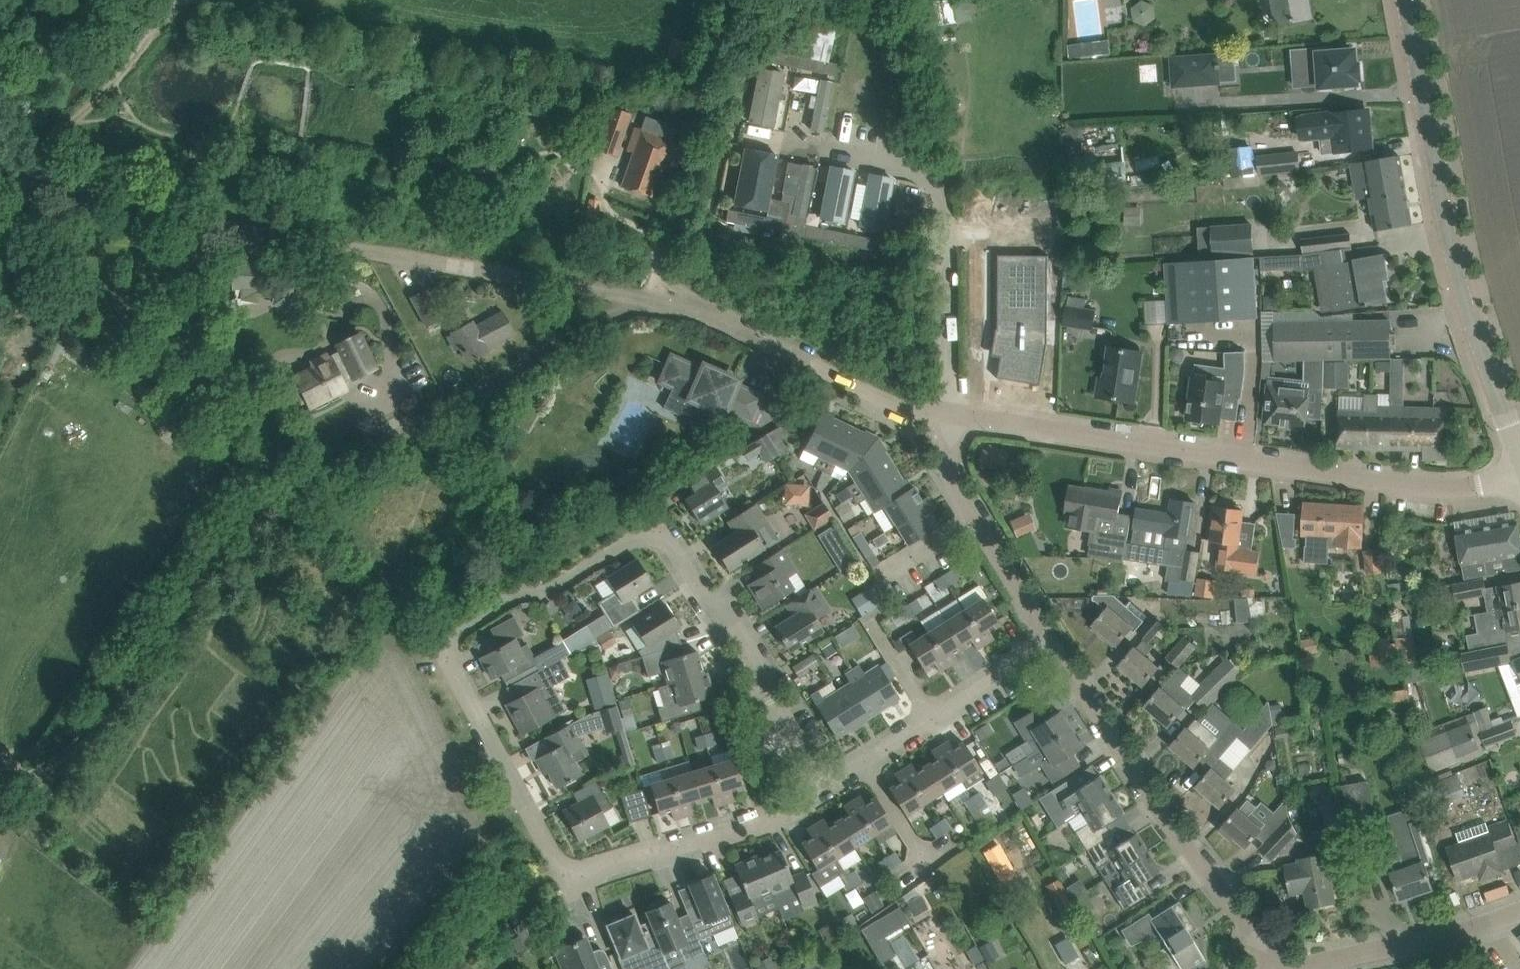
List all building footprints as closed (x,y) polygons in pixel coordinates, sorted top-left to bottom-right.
[(930,2),(934,26),(956,22),(953,0),(942,0),(930,2)] [(1279,23),(1292,20),(1312,17),(1309,0),(1274,0),(1279,23)] [(1145,24),(1154,17),(1153,6),(1142,1),(1133,8),(1134,19),(1145,24)] [(759,48),(757,60),(835,76),(838,64),(828,62),(837,28),(806,19),(797,55),(759,48)] [(667,56),(684,62),(690,44),(673,38),(667,56)] [(1111,40),(1069,46),(1071,59),(1113,54),(1111,40)] [(1309,75),(1311,75),(1320,74),(1321,86),(1357,83),(1357,79),(1362,78),(1361,64),(1356,65),(1355,50),(1333,52),(1333,46),(1291,49),(1292,64),(1300,64),(1300,66),(1300,68),(1301,70),(1303,72),(1304,73),(1306,74),(1309,75)] [(1219,70),(1223,66),(1236,65),(1235,53),(1172,58),(1174,86),(1220,82),(1219,70)] [(750,121),(774,126),(785,73),(761,68),(750,121)] [(834,82),(820,79),(818,93),(812,92),(809,107),(814,108),(810,130),(824,133),(834,82)] [(611,104),(599,138),(621,146),(633,112),(611,104)] [(1317,116),(1321,136),(1323,153),(1336,151),(1336,152),(1372,147),(1367,110),(1317,116)] [(1234,112),(1222,113),(1222,117),(1223,127),(1223,131),(1235,129),(1234,119),(1234,113),(1234,112)] [(1068,124),(1069,195),(1083,195),(1082,167),(1085,167),(1084,123),(1068,124)] [(622,186),(651,197),(671,140),(634,127),(627,150),(634,152),(622,186)] [(1258,157),(1254,158),(1252,146),(1231,149),(1231,150),(1223,151),(1225,163),(1224,163),(1224,164),(1220,165),(1221,171),(1226,170),(1227,178),(1234,177),(1234,178),(1261,174),(1261,173),(1300,169),(1298,152),(1258,157)] [(767,210),(778,155),(747,149),(736,204),(767,210)] [(1400,155),(1380,158),(1351,163),(1357,194),(1370,192),(1376,230),(1412,224),(1400,155)] [(1128,160),(1089,161),(1089,182),(1128,181),(1128,160)] [(786,173),(782,193),(796,196),(792,214),(806,217),(816,167),(802,164),(800,176),(786,173)] [(827,165),(818,217),(841,221),(851,170),(827,165)] [(881,228),(890,177),(867,173),(857,224),(881,228)] [(767,217),(745,213),(728,209),(726,221),(883,252),(885,241),(841,232),(827,229),(803,224),(805,217),(787,214),(790,202),(770,198),(767,217)] [(1138,207),(1124,207),(1124,226),(1138,225),(1138,207)] [(828,221),(827,229),(841,232),(842,224),(841,224),(828,221)] [(1212,226),(1214,257),(1254,254),(1252,223),(1212,226)] [(1302,241),(1304,254),(1336,251),(1354,248),(1351,233),(1302,241)] [(1304,254),(1306,263),(1307,271),(1315,269),(1323,313),(1388,301),(1384,279),(1389,278),(1384,254),(1349,261),(1350,262),(1339,264),(1336,251),(1304,254)] [(992,347),(992,348),(1001,349),(1000,357),(996,378),(997,378),(1041,385),(1049,341),(1049,259),(1049,256),(1025,255),(1019,255),(997,255),(996,329),(995,329),(992,347)] [(1166,262),(1170,323),(1258,318),(1254,257),(1166,262)] [(282,269),(238,262),(233,287),(262,285),(264,277),(279,280),(280,274),(282,275),(282,269)] [(411,298),(426,326),(440,318),(425,290),(411,298)] [(456,295),(452,297),(455,302),(458,300),(459,301),(465,297),(462,291),(455,295),(456,295)] [(1064,322),(1094,329),(1097,311),(1085,308),(1086,299),(1070,296),(1064,322)] [(1273,297),(1265,297),(1265,311),(1279,310),(1279,304),(1273,297)] [(455,350),(461,347),(468,360),(487,349),(486,347),(513,332),(502,312),(477,326),(474,321),(447,336),(455,350)] [(1309,359),(1309,361),(1324,360),(1324,358),(1391,357),(1391,320),(1275,322),(1275,312),(1262,312),(1263,359),(1309,359)] [(307,400),(310,408),(346,390),(343,383),(354,378),(354,379),(376,368),(359,334),(337,345),(343,357),(332,362),(331,359),(328,360),(326,356),(312,363),(314,368),(295,377),(299,384),(293,387),(301,403),(307,400)] [(907,359),(919,359),(919,347),(907,347),(907,359)] [(1141,352),(1121,348),(1110,347),(1102,396),(1133,401),(1141,352)] [(1183,358),(1183,354),(1180,350),(1176,349),(1172,352),(1171,357),(1174,361),(1179,361),(1183,358)] [(1194,423),(1203,424),(1206,420),(1220,422),(1223,395),(1242,398),(1246,370),(1245,351),(1225,352),(1226,368),(1225,374),(1211,372),(1210,380),(1193,378),(1188,418),(1193,419),(1194,423)] [(689,420),(707,428),(715,409),(723,413),(726,406),(733,409),(732,412),(752,420),(763,396),(742,387),(741,390),(734,386),(737,380),(724,374),(704,365),(701,372),(696,370),(697,367),(672,356),(661,380),(686,392),(687,390),(692,392),(690,398),(697,401),(689,420)] [(1309,365),(1306,365),(1307,383),(1325,382),(1325,362),(1324,360),(1309,361),(1309,365)] [(1325,362),(1325,382),(1325,389),(1339,388),(1339,361),(1325,362)] [(1267,388),(1264,422),(1280,424),(1280,427),(1306,430),(1310,387),(1284,384),(1283,390),(1267,388)] [(1338,447),(1389,449),(1391,406),(1391,395),(1366,395),(1365,411),(1339,410),(1338,447)] [(1391,406),(1389,449),(1424,449),(1424,458),(1447,459),(1448,408),(1391,406)] [(822,471),(845,424),(821,413),(804,448),(819,455),(813,466),(822,471)] [(783,424),(767,434),(779,454),(781,457),(789,452),(782,439),(789,435),(783,424)] [(848,469),(876,439),(845,424),(822,471),(831,475),(836,464),(848,469)] [(779,454),(767,434),(740,450),(746,461),(759,453),(765,462),(779,454)] [(845,499),(850,496),(894,468),(876,439),(848,469),(856,481),(845,488),(846,488),(836,494),(841,503),(845,499)] [(1005,459),(987,451),(981,465),(999,473),(1005,459)] [(712,483),(695,493),(685,499),(701,523),(728,506),(717,489),(726,484),(715,465),(688,482),(689,483),(705,472),(712,483)] [(875,511),(884,505),(908,489),(894,468),(850,496),(856,504),(866,497),(875,511)] [(786,503),(811,504),(812,483),(788,481),(786,503)] [(908,489),(884,505),(909,544),(938,525),(913,486),(908,489)] [(1068,526),(1073,527),(1093,530),(1089,556),(1110,560),(1124,562),(1129,535),(1116,533),(1122,491),(1110,489),(1110,493),(1098,491),(1098,489),(1088,488),(1088,490),(1071,487),(1067,513),(1070,514),(1068,526)] [(855,515),(845,499),(841,503),(834,507),(844,522),(855,515)] [(1190,538),(1192,523),(1195,503),(1172,499),(1170,513),(1138,508),(1135,526),(1132,543),(1146,545),(1172,549),(1167,580),(1168,580),(1166,589),(1193,593),(1195,580),(1200,553),(1187,551),(1189,538),(1190,538)] [(814,530),(821,525),(832,543),(845,535),(823,502),(804,514),(814,530)] [(1303,534),(1308,535),(1307,547),(1305,547),(1304,562),(1329,563),(1330,548),(1337,549),(1337,546),(1362,547),(1364,513),(1341,512),(1341,505),(1306,503),(1303,534)] [(755,504),(745,510),(728,520),(736,532),(714,545),(722,558),(719,560),(725,570),(728,568),(729,569),(777,539),(755,504)] [(1216,506),(1213,526),(1211,541),(1221,542),(1218,568),(1258,574),(1260,552),(1239,549),(1244,510),(1241,510),(1240,505),(1229,504),(1227,508),(1216,506)] [(1010,520),(1017,539),(1036,531),(1029,513),(1010,520)] [(1486,526),(1490,551),(1519,546),(1519,533),(1519,524),(1515,521),(1486,526)] [(848,529),(859,547),(867,543),(855,524),(848,529)] [(1457,531),(1461,556),(1490,551),(1486,526),(1457,531)] [(888,540),(883,532),(872,540),(877,547),(888,540)] [(1297,540),(1282,539),(1284,549),(1296,550),(1297,540)] [(840,570),(855,561),(845,543),(829,553),(840,570)] [(867,543),(859,547),(866,558),(873,553),(867,543)] [(1461,556),(1462,560),(1440,563),(1443,577),(1464,573),(1465,579),(1506,571),(1519,569),(1519,546),(1490,551),(1461,556)] [(782,548),(776,552),(755,565),(762,576),(748,585),(762,607),(779,597),(793,588),(786,577),(796,571),(782,548)] [(1383,569),(1380,555),(1379,550),(1366,552),(1369,574),(1383,572),(1383,569)] [(605,614),(587,625),(595,639),(613,627),(624,621),(641,610),(632,596),(653,583),(637,558),(607,577),(616,591),(597,602),(605,614)] [(949,570),(942,575),(949,586),(956,581),(949,570)] [(949,586),(942,575),(935,580),(942,591),(949,586)] [(1196,595),(1215,598),(1218,580),(1198,578),(1196,595)] [(1477,579),(1443,586),(1447,602),(1480,596),(1477,579)] [(1488,612),(1519,605),(1519,581),(1483,589),(1488,612)] [(1388,584),(1389,593),(1402,592),(1401,582),(1388,584)] [(851,598),(862,616),(886,601),(875,583),(851,598)] [(814,587),(804,593),(787,604),(794,616),(775,628),(789,650),(821,629),(814,618),(828,610),(814,587)] [(1095,595),(1092,598),(1094,599),(1093,599),(1095,601),(1095,600),(1107,610),(1094,625),(1106,635),(1104,637),(1113,645),(1115,643),(1117,645),(1131,629),(1134,633),(1149,616),(1131,601),(1127,605),(1115,595),(1095,595)] [(916,598),(909,603),(916,614),(923,609),(916,598)] [(983,598),(964,610),(985,643),(993,637),(989,630),(999,624),(983,598)] [(1265,598),(1252,600),(1254,620),(1267,619),(1265,598)] [(916,614),(909,603),(901,608),(908,618),(916,614)] [(638,650),(642,656),(668,648),(681,644),(676,628),(683,624),(682,623),(679,625),(666,604),(649,614),(633,624),(646,645),(638,650)] [(1488,612),(1481,613),(1485,635),(1468,639),(1471,651),(1510,643),(1507,632),(1519,629),(1519,605),(1488,612)] [(964,610),(946,621),(962,647),(971,641),(976,648),(985,643),(964,610)] [(539,665),(526,643),(519,647),(514,639),(524,634),(513,615),(490,628),(499,646),(480,657),(492,679),(502,673),(508,683),(539,665)] [(1396,618),(1398,627),(1412,625),(1410,615),(1396,618)] [(1153,618),(1140,633),(1145,638),(1150,642),(1156,634),(1163,626),(1153,618)] [(946,621),(927,633),(948,666),(957,660),(952,653),(962,647),(946,621)] [(1412,625),(1398,627),(1393,628),(1395,639),(1398,638),(1403,665),(1405,665),(1413,664),(1412,657),(1414,656),(1411,636),(1414,636),(1412,625)] [(1163,626),(1156,634),(1162,639),(1169,631),(1163,626)] [(596,639),(603,650),(617,641),(609,630),(596,639)] [(948,666),(927,633),(917,639),(912,630),(899,638),(905,648),(909,646),(924,670),(935,664),(939,671),(948,666)] [(843,631),(835,636),(841,647),(850,642),(843,631)] [(1197,647),(1186,637),(1168,657),(1179,667),(1197,647)] [(1316,652),(1313,637),(1300,640),(1303,655),(1316,652)] [(1135,648),(1133,650),(1120,665),(1143,685),(1158,667),(1145,656),(1154,645),(1150,642),(1145,638),(1136,648),(1135,648)] [(553,644),(561,657),(570,653),(562,639),(553,644)] [(1372,643),(1377,668),(1393,664),(1389,640),(1372,643)] [(820,649),(826,658),(839,651),(833,641),(820,649)] [(1465,672),(1508,663),(1513,661),(1510,643),(1471,651),(1462,653),(1465,672)] [(664,671),(668,684),(707,672),(707,671),(703,672),(696,650),(671,658),(668,648),(642,656),(648,676),(664,671)] [(1260,650),(1251,657),(1257,665),(1266,658),(1260,650)] [(813,654),(809,656),(792,667),(799,677),(816,666),(819,664),(813,654)] [(1228,658),(1201,685),(1203,687),(1217,700),(1244,674),(1249,668),(1247,666),(1236,655),(1231,660),(1228,658)] [(560,658),(524,678),(531,691),(506,704),(522,733),(553,717),(545,703),(558,697),(552,686),(570,676),(560,658)] [(1518,660),(1513,661),(1508,663),(1501,666),(1509,689),(1519,685),(1519,659),(1518,660)] [(1413,664),(1405,665),(1408,683),(1425,680),(1422,662),(1413,664)] [(614,679),(619,671),(617,664),(607,668),(610,680),(614,679)] [(859,665),(852,669),(878,710),(899,697),(880,665),(865,674),(859,665)] [(1159,691),(1146,706),(1169,726),(1187,706),(1189,708),(1197,699),(1182,686),(1191,676),(1181,667),(1171,678),(1162,689),(1161,688),(1159,691)] [(852,669),(831,682),(857,723),(878,710),(852,669)] [(707,672),(668,684),(659,687),(664,706),(659,708),(662,721),(692,712),(689,702),(714,695),(707,672)] [(857,723),(831,682),(810,696),(836,736),(857,723)] [(1394,702),(1410,700),(1409,689),(1392,691),(1394,702)] [(612,693),(592,699),(595,709),(615,703),(612,693)] [(628,698),(618,702),(623,718),(633,715),(628,698)] [(1269,701),(1244,731),(1238,738),(1252,749),(1273,724),(1286,723),(1284,712),(1272,714),(1270,702),(1269,701)] [(1027,755),(1041,747),(1070,729),(1059,711),(1063,709),(1062,708),(1049,717),(1041,704),(1014,721),(1026,741),(1020,745),(1005,754),(1012,765),(1027,756),(1027,755)] [(1238,738),(1244,731),(1213,705),(1199,720),(1197,718),(1188,729),(1187,728),(1172,746),(1195,766),(1212,746),(1223,755),(1238,738)] [(1477,719),(1481,731),(1494,726),(1487,707),(1474,712),(1475,714),(1477,719)] [(615,708),(601,712),(603,719),(607,733),(621,729),(615,708)] [(1474,712),(1467,715),(1469,722),(1477,719),(1475,714),(1474,712)] [(1494,726),(1481,731),(1480,731),(1486,747),(1518,735),(1512,719),(1494,726)] [(974,731),(980,740),(994,732),(988,722),(974,731)] [(570,723),(564,727),(546,736),(553,749),(535,758),(541,769),(545,767),(557,788),(581,774),(574,762),(587,755),(570,723)] [(1458,762),(1456,757),(1480,748),(1470,723),(1420,742),(1432,772),(1458,762)] [(1291,736),(1289,725),(1276,727),(1277,738),(1291,736)] [(1070,729),(1041,747),(1047,757),(1039,762),(1052,782),(1062,776),(1079,765),(1072,753),(1085,745),(1085,744),(1081,746),(1070,729)] [(711,731),(703,734),(707,746),(715,744),(711,731)] [(707,746),(703,734),(695,736),(699,749),(707,746)] [(949,741),(940,746),(967,789),(984,778),(978,768),(979,767),(964,742),(953,748),(949,741)] [(665,759),(661,747),(660,743),(652,745),(653,749),(657,761),(665,759)] [(670,744),(661,747),(665,759),(673,756),(670,744)] [(926,765),(942,791),(948,800),(967,789),(940,746),(931,752),(936,759),(926,765)] [(631,751),(620,755),(624,767),(635,764),(631,751)] [(734,759),(712,765),(724,803),(734,800),(731,791),(743,788),(737,769),(734,759)] [(1213,769),(1211,771),(1198,787),(1221,806),(1236,789),(1223,777),(1232,767),(1223,759),(1214,770),(1213,769)] [(1270,769),(1275,769),(1278,764),(1275,760),(1270,760),(1267,764),(1270,769)] [(1299,765),(1301,774),(1313,772),(1311,763),(1299,765)] [(912,764),(903,769),(924,802),(942,791),(926,765),(917,771),(912,764)] [(712,765),(692,772),(701,800),(712,797),(714,806),(724,803),(712,765)] [(924,802),(903,769),(895,775),(899,782),(889,789),(905,814),(924,802)] [(692,772),(671,778),(683,815),(692,812),(690,804),(701,800),(692,772)] [(1075,801),(1082,812),(1111,794),(1100,776),(1101,775),(1100,774),(1077,788),(1071,779),(1075,776),(1074,775),(1057,786),(1050,791),(1039,798),(1044,805),(1054,798),(1061,810),(1075,801)] [(1465,795),(1458,774),(1436,782),(1443,803),(1465,795)] [(683,815),(671,778),(650,784),(653,794),(659,813),(670,810),(673,818),(683,815)] [(1343,785),(1350,826),(1376,821),(1368,781),(1343,785)] [(1023,787),(1011,795),(1020,810),(1032,802),(1023,787)] [(621,795),(624,803),(630,822),(651,816),(645,796),(642,789),(621,795)] [(602,790),(578,803),(563,811),(579,840),(608,824),(602,813),(611,808),(602,790)] [(979,791),(971,796),(991,827),(998,824),(999,823),(979,791)] [(1075,831),(1086,849),(1107,836),(1101,826),(1124,812),(1123,811),(1122,812),(1111,794),(1082,812),(1088,822),(1075,831)] [(861,796),(852,802),(873,834),(892,822),(876,797),(866,804),(861,796)] [(991,827),(971,796),(964,801),(983,832),(991,827)] [(1261,830),(1270,838),(1290,816),(1286,799),(1274,814),(1261,803),(1257,807),(1249,800),(1240,810),(1239,809),(1221,830),(1231,840),(1234,836),(1246,847),(1261,830)] [(848,814),(838,820),(854,846),(873,834),(852,802),(844,807),(848,814)] [(1388,816),(1401,855),(1388,859),(1393,872),(1392,873),(1400,899),(1433,889),(1425,862),(1430,861),(1417,821),(1410,823),(1406,810),(1388,816)] [(1290,816),(1270,838),(1260,849),(1272,861),(1296,834),(1292,822),(1290,816)] [(944,817),(937,822),(944,833),(951,828),(944,817)] [(824,819),(815,825),(836,857),(854,846),(838,820),(829,826),(824,819)] [(1457,832),(1461,843),(1448,848),(1459,879),(1479,872),(1481,879),(1504,871),(1496,849),(1515,842),(1508,820),(1489,827),(1486,822),(1457,832)] [(944,833),(937,822),(930,827),(937,838),(944,833)] [(1333,851),(1346,849),(1342,824),(1329,826),(1331,836),(1333,851)] [(836,857),(815,825),(807,830),(812,837),(801,844),(812,861),(817,869),(811,873),(820,887),(844,871),(836,857)] [(1111,859),(1118,870),(1147,852),(1136,834),(1137,833),(1137,832),(1114,846),(1107,836),(1086,849),(1098,868),(1111,859)] [(987,845),(992,853),(1007,846),(1002,837),(987,845)] [(757,855),(756,855),(770,889),(778,909),(783,919),(804,910),(803,907),(817,902),(804,871),(791,876),(780,850),(758,859),(757,855)] [(894,851),(887,856),(894,867),(901,862),(894,851)] [(1123,907),(1131,903),(1147,892),(1143,894),(1137,884),(1160,870),(1159,869),(1158,869),(1147,852),(1118,870),(1104,878),(1123,907)] [(1326,853),(1317,855),(1298,858),(1298,862),(1284,865),(1290,894),(1305,892),(1308,908),(1336,903),(1326,853)] [(770,889),(756,855),(734,864),(745,890),(730,896),(742,924),(758,917),(754,908),(763,904),(759,894),(770,889)] [(894,867),(887,856),(880,861),(887,872),(894,867)] [(1056,871),(1062,882),(1069,878),(1063,868),(1056,871)] [(855,869),(847,874),(854,885),(862,880),(855,869)] [(712,874),(709,875),(706,872),(698,875),(697,880),(688,884),(697,904),(686,909),(691,921),(690,921),(702,952),(704,952),(699,940),(734,925),(712,874)] [(854,885),(847,874),(839,879),(846,890),(854,885)] [(1046,885),(1065,921),(1078,914),(1059,878),(1046,885)] [(904,893),(901,888),(898,883),(885,892),(891,902),(896,900),(904,893)] [(883,906),(875,892),(863,898),(872,913),(883,906)] [(914,917),(928,909),(920,896),(907,903),(914,917)] [(648,921),(668,968),(670,968),(663,952),(678,945),(684,960),(702,952),(690,921),(680,925),(670,901),(666,903),(665,900),(648,907),(649,910),(646,911),(649,920),(648,921)] [(1152,918),(1148,912),(1121,930),(1130,945),(1158,934),(1165,946),(1158,950),(1166,968),(1191,968),(1205,960),(1188,933),(1196,928),(1178,901),(1161,912),(1152,918)] [(900,905),(862,928),(871,943),(884,935),(909,921),(902,909),(900,905)] [(519,910),(509,916),(514,924),(524,918),(519,910)] [(840,919),(843,924),(848,932),(858,926),(850,913),(840,919)] [(648,921),(638,925),(634,914),(621,919),(620,919),(618,919),(616,919),(615,919),(614,920),(613,921),(612,922),(611,923),(607,925),(621,958),(618,959),(622,968),(648,968),(652,968),(668,968),(648,921)] [(834,919),(819,930),(827,942),(843,932),(834,919)] [(1102,934),(1103,929),(1101,926),(1096,925),(1093,927),(1092,931),(1094,935),(1098,936),(1102,934)] [(558,953),(564,968),(612,968),(606,953),(593,958),(584,938),(579,940),(578,938),(577,938),(576,938),(575,938),(574,938),(572,938),(571,939),(570,939),(569,939),(568,940),(567,941),(566,942),(565,943),(564,944),(565,946),(560,948),(561,952),(558,953)] [(978,944),(987,962),(999,956),(990,938),(978,944)] [(975,946),(966,951),(974,965),(983,960),(975,946)] [(801,968),(830,968),(823,956),(801,968)] [(771,957),(756,963),(758,968),(776,968),(771,957)]
